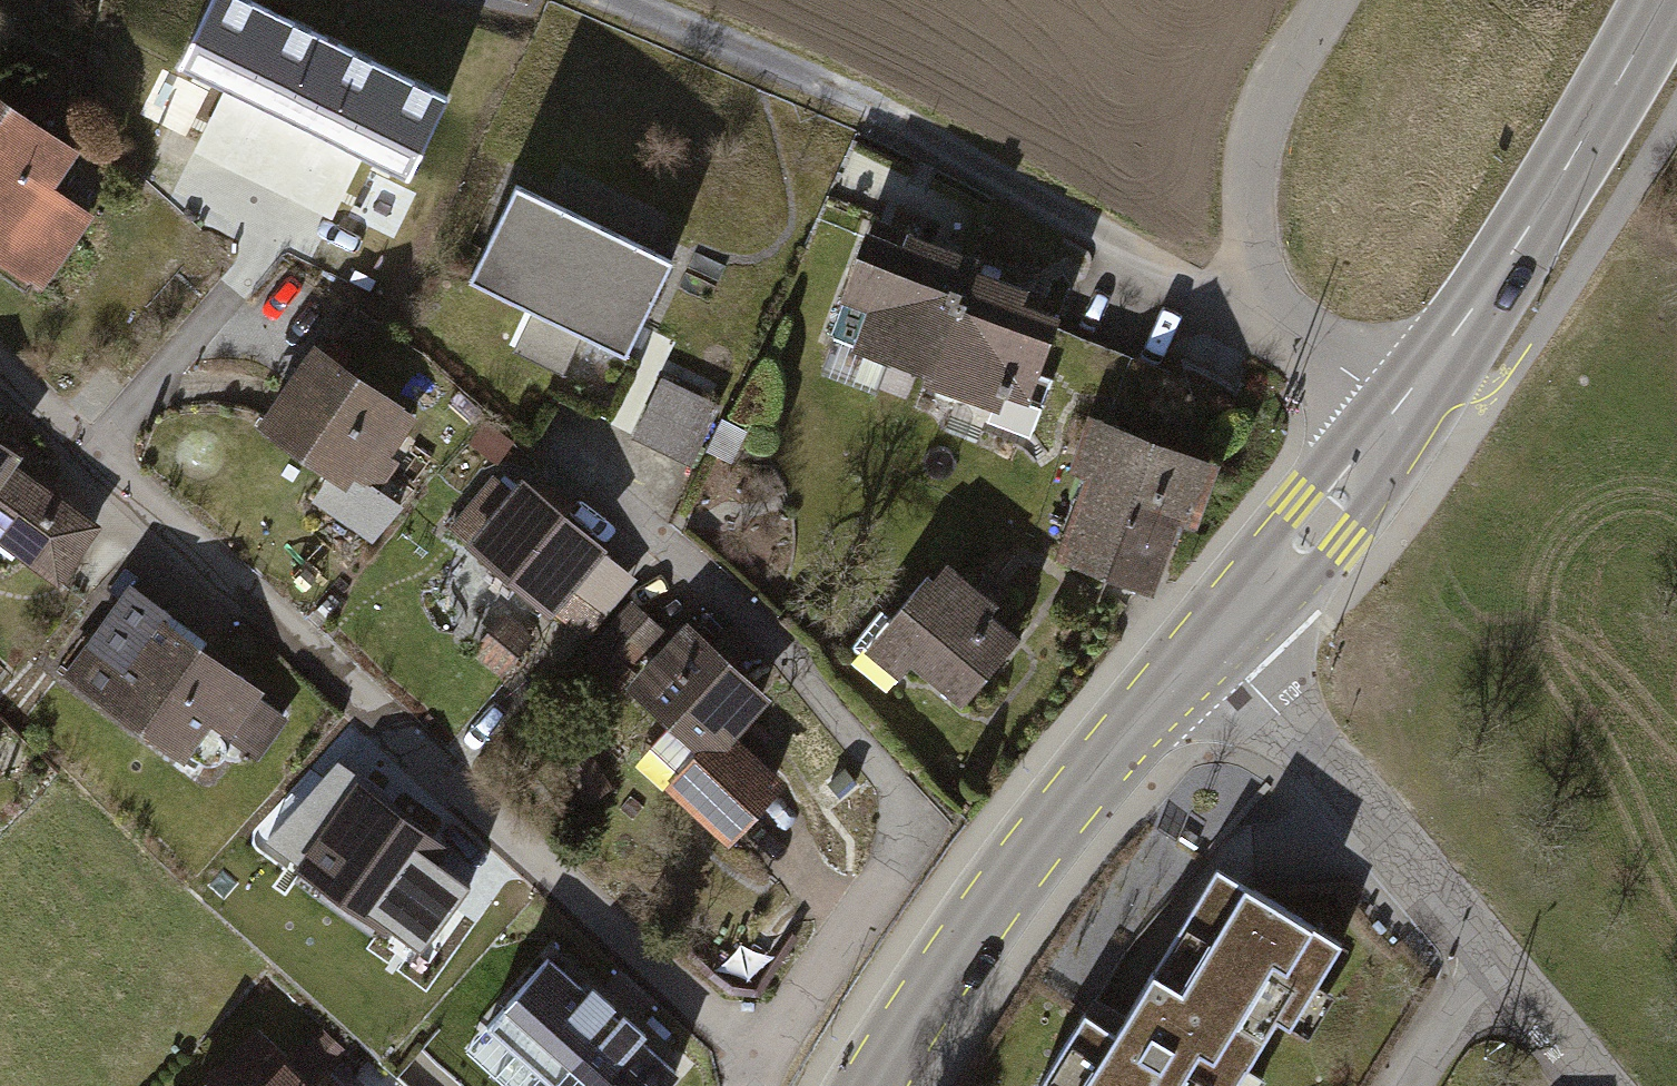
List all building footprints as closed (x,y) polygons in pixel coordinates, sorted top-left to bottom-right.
[(292,121),(332,41),(248,0),(210,0),(178,65),(292,121)] [(446,97),(332,41),(292,121),(407,177),(446,97)] [(0,106),(0,222),(11,230),(0,245),(0,252),(37,278),(80,217),(45,192),(71,156),(0,106)] [(671,260),(515,185),(470,280),(625,355),(671,260)] [(929,369),(967,269),(971,259),(893,230),(888,245),(866,237),(831,331),(929,369)] [(1025,290),(967,269),(929,369),(926,377),(994,402),(988,419),(1031,434),(1051,379),(1036,374),(1056,319),(1019,306),(1025,290)] [(408,413),(317,350),(265,426),(342,479),(367,443),(381,452),(408,413)] [(661,379),(634,436),(690,464),(718,407),(661,379)] [(1208,461),(1112,425),(1094,472),(1096,473),(1066,553),(1145,583),(1171,515),(1186,520),(1208,461)] [(27,542),(19,553),(57,579),(92,530),(57,504),(60,500),(6,461),(10,454),(0,447),(0,523),(27,542)] [(597,545),(524,485),(513,497),(492,479),(452,527),(547,605),(571,577),(586,589),(610,560),(594,548),(597,545)] [(994,604),(947,565),(933,581),(927,576),(892,617),(883,609),(852,645),(894,681),(916,655),(965,696),(1015,637),(987,613),(994,604)] [(166,611),(132,587),(71,671),(180,750),(206,714),(225,727),(252,690),(158,622),(166,611)] [(658,628),(634,605),(594,648),(623,666),(658,628)] [(529,640),(501,618),(479,645),(507,667),(529,640)] [(759,697),(687,631),(637,686),(674,720),(643,753),(729,831),(774,782),(724,736),(759,697)] [(306,866),(383,921),(397,901),(437,930),(470,884),(431,856),(437,847),(360,791),(354,800),(328,781),(289,834),(315,853),(306,866)] [(1216,866),(1115,1030),(1084,1011),(1038,1085),(1216,1085),(1232,1060),(1245,1068),(1302,978),(1315,986),(1341,943),(1216,866)] [(612,1015),(547,957),(486,1025),(516,1052),(494,1077),(505,1085),(547,1085),(550,1083),(612,1015)] [(554,1085),(663,1085),(676,1072),(612,1015),(550,1083),(554,1085)] [(260,1043),(222,1082),(215,1076),(204,1085),(304,1085),(260,1043)]
